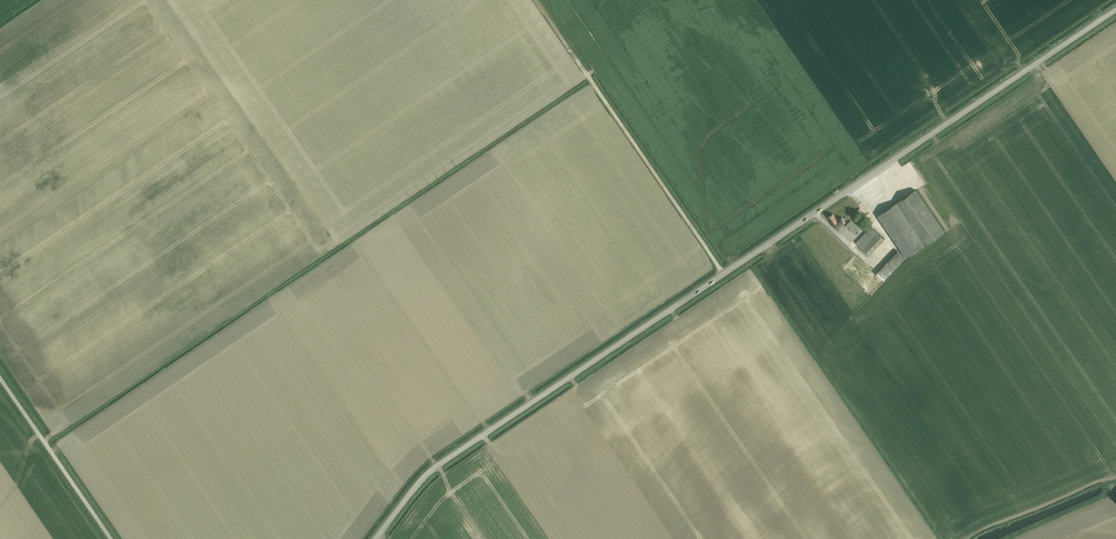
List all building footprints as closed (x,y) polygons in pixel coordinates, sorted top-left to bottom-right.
[(944,231),(916,190),(878,215),(906,257),(925,244),(944,231)] [(836,228),(845,222),(842,217),(837,220),(833,214),(829,217),(834,224),(833,224),(835,228),(836,227),(836,228)] [(851,220),(846,226),(854,234),(859,229),(858,227),(851,220)] [(869,255),(884,238),(871,226),(856,243),(869,255)] [(898,251),(876,274),(884,281),(905,258),(898,251)]
